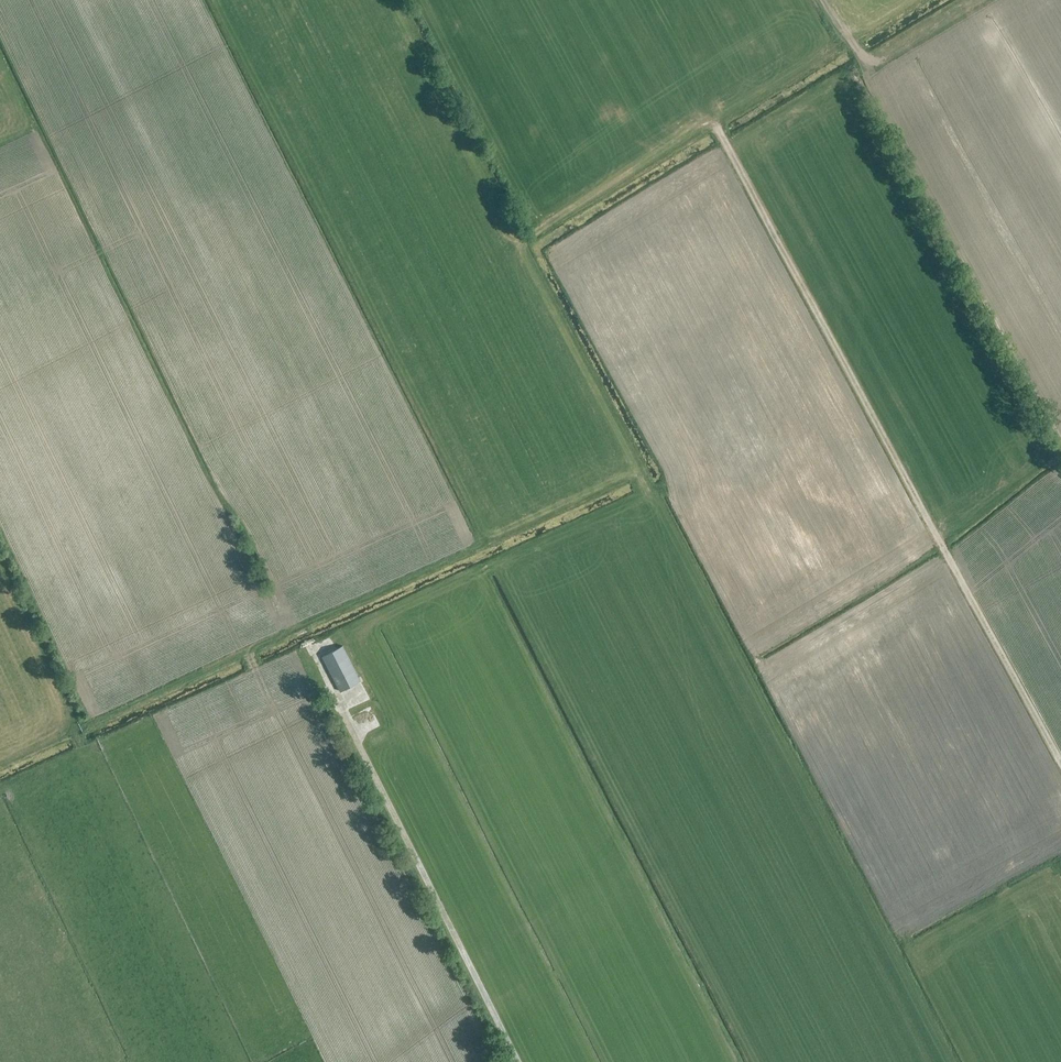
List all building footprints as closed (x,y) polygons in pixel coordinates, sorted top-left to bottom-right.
[(340,647),(322,656),(340,691),(358,682),(361,680),(343,646),(340,647)] [(375,700),(359,708),(363,715),(379,708),(375,700)]
